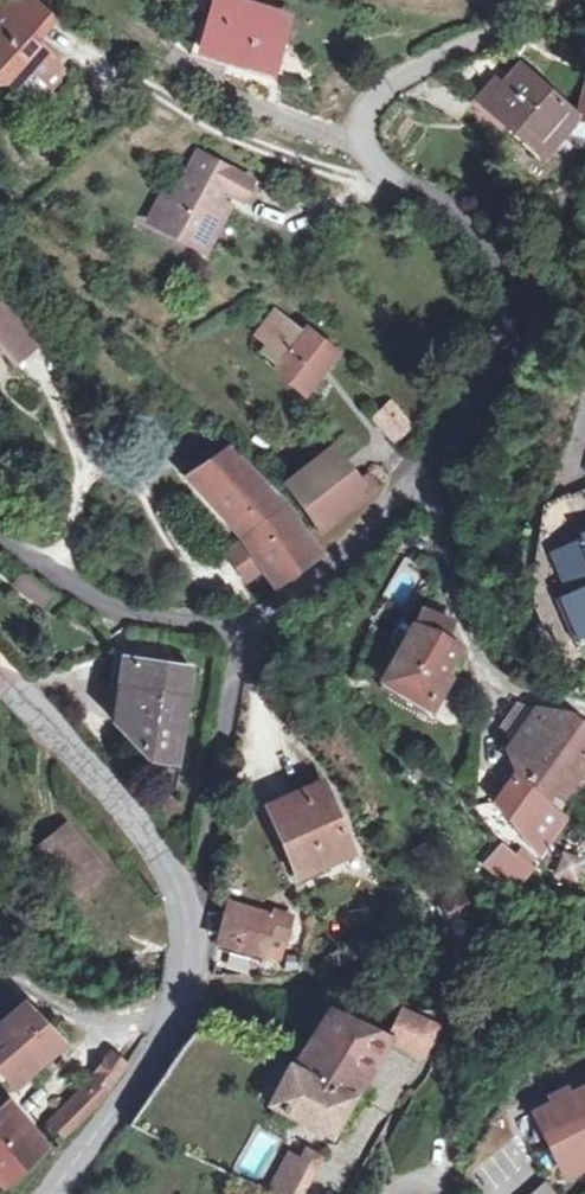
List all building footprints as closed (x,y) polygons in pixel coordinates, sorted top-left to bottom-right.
[(33,0),(13,0),(6,9),(0,4),(0,75),(11,85),(15,88),(23,79),(26,75),(39,76),(52,87),(59,80),(60,60),(42,44),(41,35),(55,20),(33,0)] [(228,0),(216,0),(203,47),(249,61),(248,65),(272,71),(289,17),(228,0)] [(246,72),(248,65),(249,61),(203,47),(199,57),(246,72)] [(520,67),(504,85),(489,102),(509,120),(546,153),(564,134),(579,117),(584,119),(584,92),(578,116),(520,67)] [(11,85),(0,75),(0,84),(11,85)] [(489,102),(504,85),(496,78),(474,103),(502,129),(509,120),(489,102)] [(579,117),(564,134),(584,140),(584,119),(579,117)] [(251,181),(200,154),(176,197),(166,192),(151,220),(205,249),(229,204),(221,199),(225,191),(242,199),(251,181)] [(4,349),(15,363),(41,342),(2,297),(0,299),(0,352),(4,349)] [(304,336),(277,314),(259,336),(269,344),(285,357),(280,363),(275,370),(304,394),(336,352),(308,330),(304,336)] [(285,357),(269,344),(264,350),(280,363),(285,357)] [(376,416),(383,424),(398,411),(391,403),(376,416)] [(412,425),(398,411),(383,424),(397,439),(412,425)] [(284,504),(228,450),(189,477),(246,540),(264,567),(279,587),(320,557),(284,504)] [(355,484),(330,451),(286,485),(320,532),(365,498),(355,484)] [(355,484),(365,498),(378,487),(368,474),(355,484)] [(579,534),(580,538),(559,548),(569,573),(560,577),(566,593),(559,597),(579,639),(584,636),(584,531),(579,534)] [(264,567),(246,540),(229,553),(247,579),(264,567)] [(54,598),(26,577),(16,589),(46,610),(54,598)] [(444,636),(419,622),(409,638),(406,636),(373,689),(413,718),(450,661),(435,652),(444,636)] [(190,669),(125,659),(116,722),(150,757),(175,763),(190,669)] [(516,738),(537,710),(519,704),(503,727),(516,738)] [(537,710),(516,738),(508,749),(520,771),(497,802),(521,832),(548,795),(554,789),(558,792),(584,756),(584,726),(571,716),(537,710)] [(353,852),(324,784),(273,806),(303,874),(353,852)] [(102,870),(69,829),(42,852),(76,893),(102,870)] [(530,872),(500,847),(491,858),(520,882),(530,872)] [(553,870),(575,879),(583,858),(561,849),(553,870)] [(274,916),(230,904),(219,943),(263,956),(268,936),(284,940),(291,917),(275,912),(274,916)] [(23,1003),(0,1024),(0,1069),(14,1087),(63,1043),(23,1003)] [(388,1038),(331,1010),(295,1068),(290,1066),(270,1105),(332,1136),(388,1038)] [(402,1011),(388,1038),(426,1055),(438,1028),(402,1011)] [(126,1066),(111,1055),(95,1078),(92,1078),(83,1092),(84,1093),(99,1105),(126,1066)] [(541,1108),(574,1173),(584,1167),(584,1087),(571,1094),(552,1103),(541,1108)] [(548,1096),(552,1103),(571,1094),(568,1087),(548,1096)] [(99,1105),(84,1093),(54,1121),(64,1135),(87,1118),(99,1105)] [(3,1110),(0,1112),(0,1178),(4,1183),(39,1152),(3,1110)] [(312,1174),(320,1158),(307,1150),(300,1163),(287,1157),(268,1192),(277,1193),(282,1193),(297,1166),(312,1174)] [(312,1174),(297,1166),(282,1193),(302,1193),(312,1174)] [(532,1193),(557,1193),(547,1180),(532,1193)]
